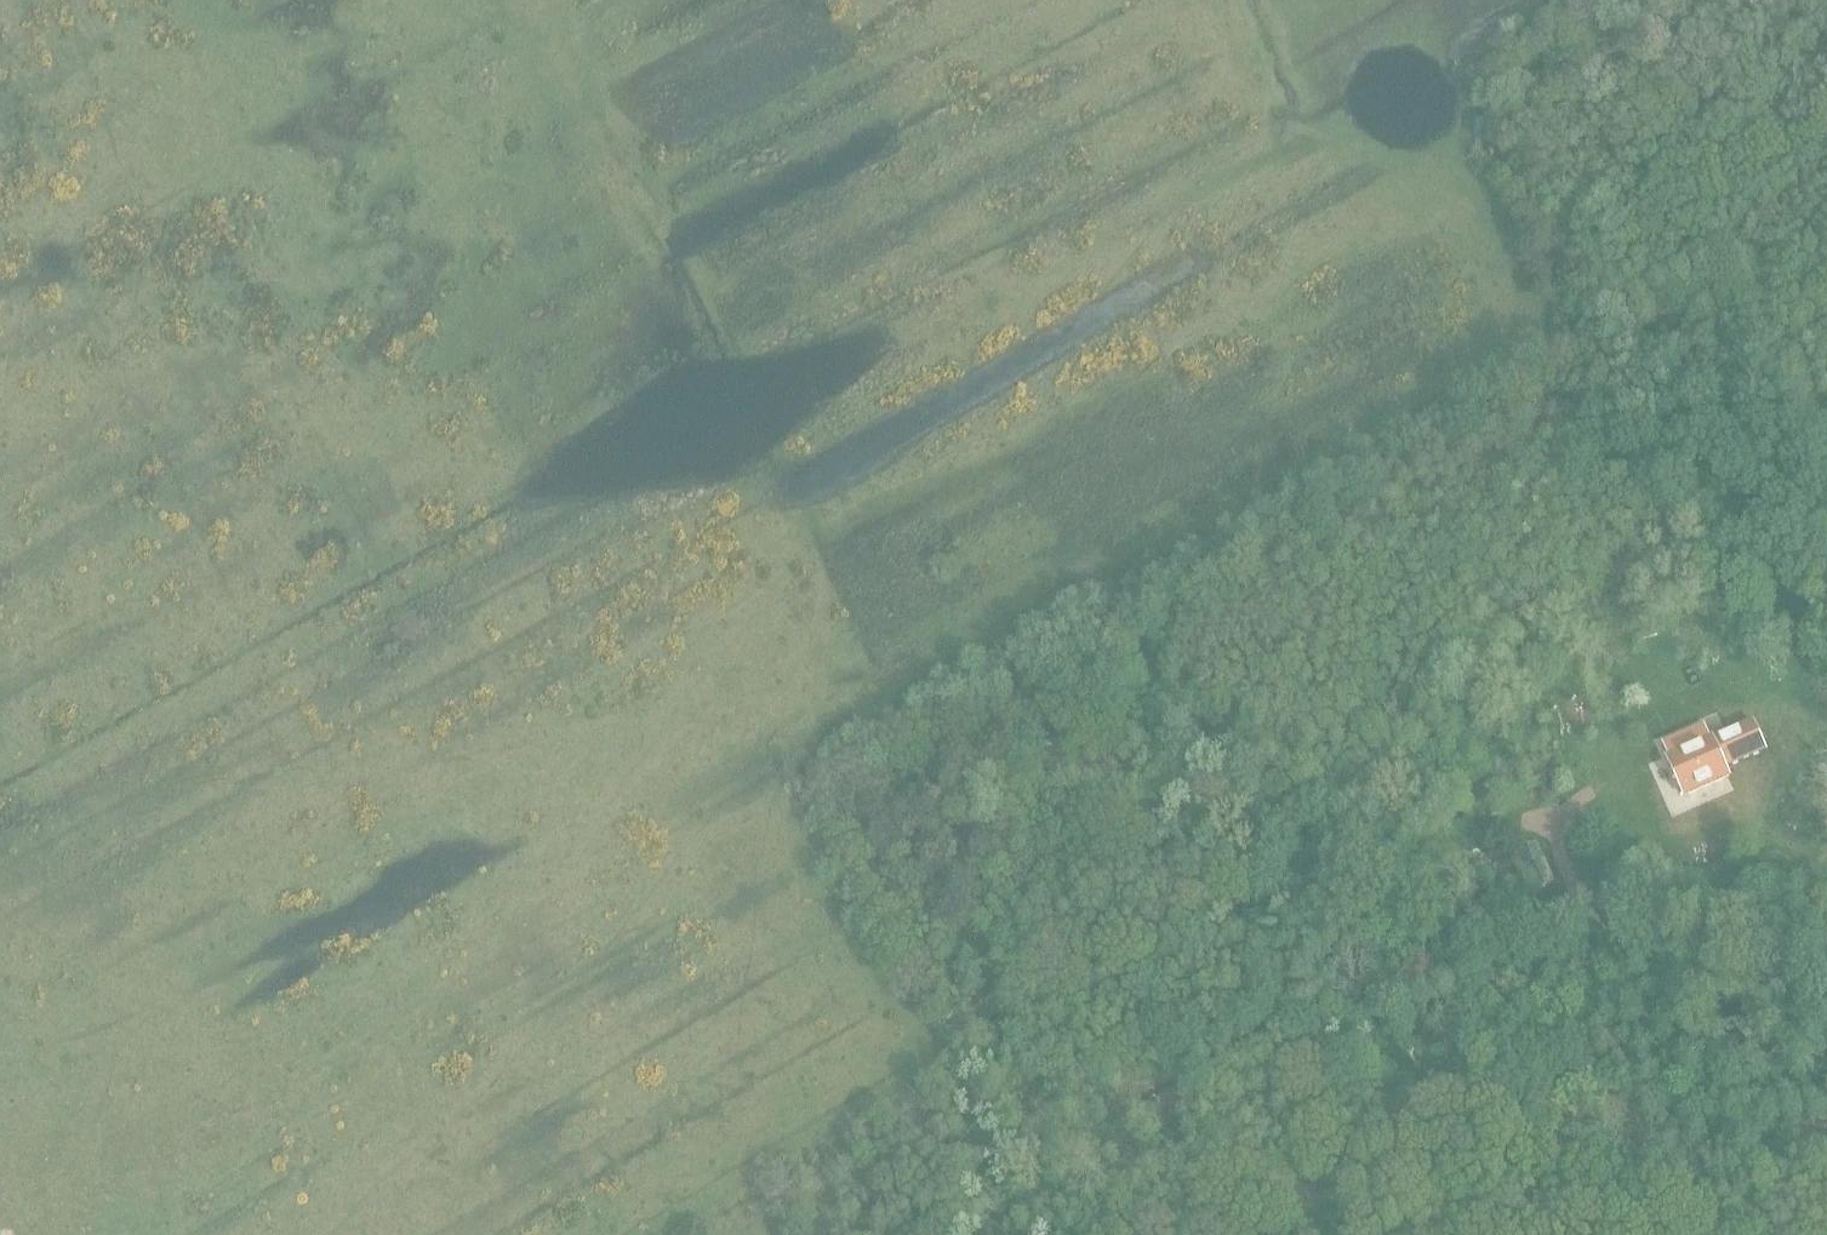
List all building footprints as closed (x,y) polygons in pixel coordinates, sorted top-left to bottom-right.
[(1667,756),(1685,796),(1729,776),(1726,768),(1765,750),(1752,720),(1712,738),(1711,736),(1709,737),(1704,724),(1663,742),(1669,755),(1667,756)] [(1545,857),(1519,868),(1530,894),(1556,884),(1545,857)]
